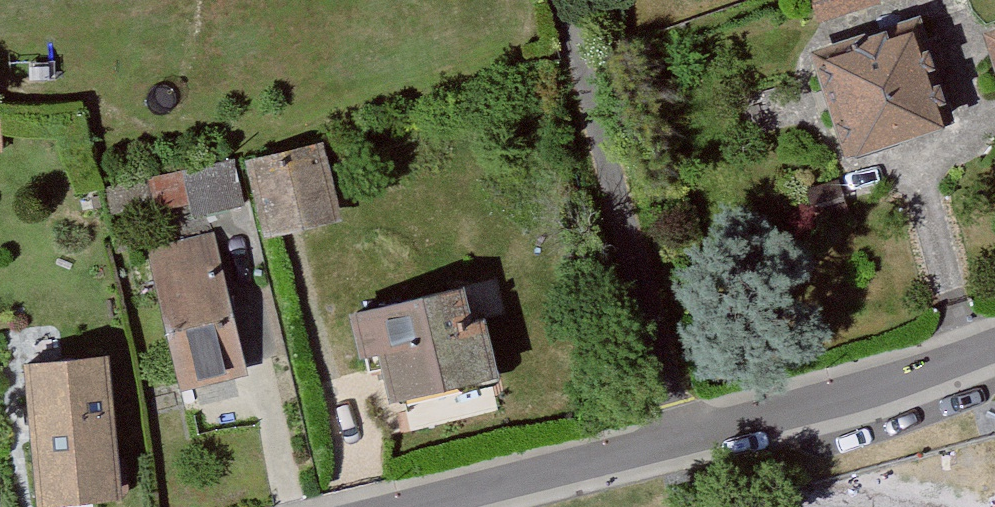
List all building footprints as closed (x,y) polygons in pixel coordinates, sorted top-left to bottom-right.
[(821,23),(880,3),(879,0),(813,0),(821,23)] [(936,27),(813,58),(844,180),(967,149),(936,27)] [(333,156),(249,173),(268,266),(352,249),(333,156)] [(239,168),(153,172),(155,213),(241,209),(239,168)] [(226,241),(146,259),(181,409),(261,390),(226,241)] [(489,290),(361,318),(386,437),(514,410),(489,290)] [(117,352),(21,357),(29,504),(126,498),(117,352)]
